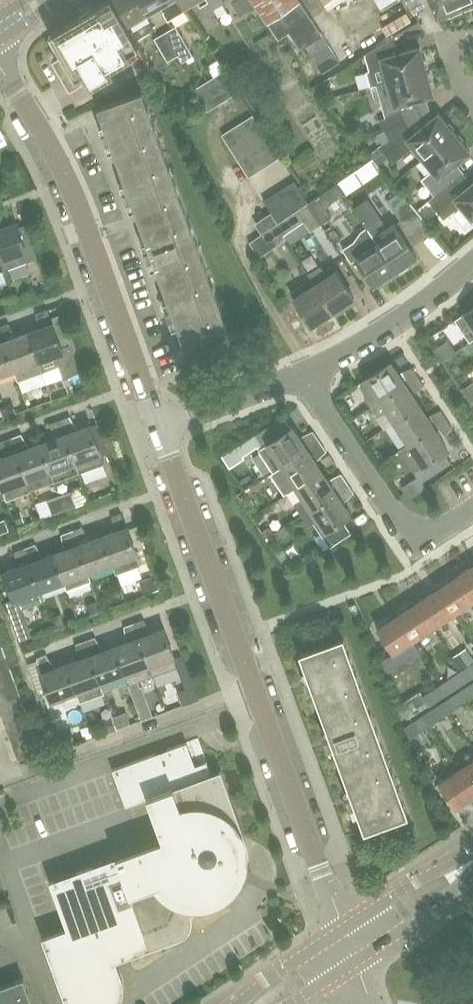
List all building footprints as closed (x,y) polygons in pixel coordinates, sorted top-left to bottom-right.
[(113,0),(103,0),(80,13),(81,15),(50,33),(60,51),(53,56),(70,85),(89,74),(92,79),(109,69),(106,65),(139,46),(129,28),(113,0)] [(141,0),(115,0),(138,38),(154,29),(150,20),(145,13),(148,11),(141,0)] [(177,0),(153,0),(157,6),(160,4),(169,19),(186,9),(184,6),(182,8),(177,0)] [(222,0),(198,0),(208,17),(217,12),(214,7),(223,2),(222,0)] [(257,3),(255,0),(231,0),(238,13),(257,3)] [(257,3),(280,38),(289,32),(300,48),(305,45),(322,72),(341,61),(323,33),(313,16),(302,0),(255,0),(257,3)] [(382,14),(403,2),(402,0),(374,0),(382,14)] [(414,12),(427,5),(424,0),(407,0),(414,12)] [(460,0),(431,0),(438,16),(463,5),(460,0)] [(179,54),(178,54),(183,61),(193,55),(176,25),(166,31),(179,54)] [(179,54),(166,31),(155,38),(168,60),(178,54),(179,54)] [(428,70),(425,59),(421,46),(394,53),(393,49),(399,46),(393,36),(366,53),(370,69),(384,66),(388,80),(428,70)] [(225,70),(215,76),(228,97),(238,91),(225,70)] [(434,94),(428,70),(388,80),(377,84),(386,116),(380,119),(385,129),(407,118),(402,108),(401,103),(434,94)] [(228,97),(215,76),(205,83),(218,104),(228,97)] [(218,104),(205,83),(195,89),(208,110),(218,104)] [(142,90),(99,106),(121,165),(164,149),(142,90)] [(414,145),(424,157),(455,131),(439,112),(415,131),(413,128),(407,118),(385,129),(378,133),(384,143),(391,140),(403,154),(414,145)] [(254,114),(244,120),(258,141),(268,135),(254,114)] [(258,141),(244,120),(234,127),(248,148),(258,141)] [(248,148),(234,127),(224,133),(237,154),(248,148)] [(471,151),(455,131),(424,157),(433,169),(422,178),(435,194),(457,177),(449,168),(471,151)] [(281,156),(268,135),(258,141),(271,163),(281,156)] [(271,163),(258,141),(248,148),(261,169),(271,163)] [(261,169),(248,148),(237,154),(251,176),(261,169)] [(185,208),(164,149),(121,165),(142,224),(185,208)] [(371,160),(340,181),(347,192),(348,193),(380,171),(371,160)] [(465,188),(457,177),(435,194),(429,199),(439,210),(444,217),(450,212),(461,203),(472,217),(472,181),(465,188)] [(295,179),(286,185),(301,207),(310,201),(295,179)] [(340,181),(318,195),(326,206),(327,205),(347,192),(340,181)] [(301,207),(286,185),(276,192),(291,214),(298,209),(301,207)] [(418,255),(400,229),(421,215),(401,190),(387,199),(400,220),(389,227),(382,217),(368,226),(396,269),(397,269),(401,272),(410,266),(409,261),(418,255)] [(291,214),(276,192),(265,199),(280,221),(291,214)] [(318,195),(310,201),(324,223),(334,216),(327,205),(326,206),(318,195)] [(324,223),(310,201),(301,207),(298,209),(306,219),(305,220),(312,230),(324,223)] [(207,267),(185,208),(142,224),(164,283),(207,267)] [(298,209),(291,214),(280,221),(270,228),(280,243),(288,238),(285,233),(305,220),(306,219),(298,209)] [(19,226),(17,222),(5,226),(0,218),(0,253),(6,269),(38,257),(25,223),(19,226)] [(396,269),(368,226),(363,229),(354,240),(344,247),(352,260),(358,257),(375,283),(379,280),(383,284),(395,276),(394,271),(396,269)] [(324,278),(317,283),(334,310),(356,296),(338,269),(337,270),(333,263),(320,272),(324,278)] [(228,327),(207,267),(164,283),(185,342),(191,340),(228,327)] [(313,324),(334,310),(317,283),(310,288),(305,281),(293,290),(297,296),(295,297),(313,324)] [(472,338),(472,306),(465,311),(454,319),(468,341),(472,338)] [(62,346),(54,323),(53,323),(48,309),(38,312),(41,327),(29,332),(43,370),(62,363),(67,377),(70,376),(69,375),(80,371),(81,371),(71,343),(70,343),(62,346)] [(29,332),(9,339),(7,336),(15,331),(9,322),(0,326),(0,328),(14,366),(19,378),(43,370),(29,332)] [(0,328),(0,341),(0,342),(0,372),(14,366),(0,328)] [(463,347),(468,354),(472,350),(472,340),(463,347)] [(363,396),(370,407),(419,375),(413,366),(403,371),(406,378),(403,380),(391,362),(368,377),(376,389),(363,396)] [(396,421),(419,405),(408,388),(411,386),(417,391),(424,383),(419,375),(370,407),(376,417),(389,409),(396,421)] [(12,401),(1,405),(4,416),(16,411),(12,401)] [(434,422),(431,424),(419,405),(396,421),(411,442),(447,418),(441,409),(432,414),(434,422)] [(98,422),(91,424),(70,432),(69,429),(76,424),(71,415),(60,419),(80,472),(104,463),(102,455),(109,452),(98,422)] [(413,473),(425,464),(448,449),(436,431),(439,429),(445,435),(453,427),(447,418),(411,442),(399,450),(413,473)] [(80,472),(60,419),(51,422),(53,432),(60,431),(62,435),(42,442),(56,480),(80,472)] [(283,464),(320,440),(314,431),(304,436),(308,443),(305,445),(292,427),(258,449),(273,471),(283,464)] [(56,480),(42,442),(21,450),(20,446),(27,442),(22,433),(12,437),(31,489),(56,480)] [(12,437),(2,440),(4,450),(12,449),(13,453),(0,458),(0,478),(3,486),(2,487),(6,499),(31,489),(12,437)] [(321,470),(309,453),(313,450),(318,456),(326,449),(320,440),(283,464),(273,471),(287,492),(297,485),(297,486),(321,470)] [(336,486),(332,488),(321,470),(297,486),(304,496),(293,503),(300,515),(348,483),(343,474),(333,479),(336,486)] [(351,532),(343,518),(349,514),(337,496),(341,494),(346,499),(354,491),(348,483),(300,515),(308,526),(319,518),(326,529),(327,529),(335,542),(351,532)] [(81,506),(93,501),(86,485),(74,491),(81,506)] [(73,497),(70,489),(60,493),(63,501),(73,497)] [(50,505),(63,501),(60,493),(47,498),(50,505)] [(268,503),(261,493),(253,499),(260,509),(268,503)] [(63,501),(66,509),(76,505),(73,497),(63,501)] [(66,509),(63,501),(50,505),(53,514),(66,509)] [(21,510),(13,513),(17,523),(25,520),(21,510)] [(141,564),(128,526),(127,527),(121,512),(112,515),(114,526),(122,525),(123,528),(103,536),(113,562),(112,562),(116,573),(141,564)] [(113,562),(103,536),(83,543),(81,539),(88,535),(83,525),(73,529),(88,571),(112,562),(113,562)] [(270,525),(263,530),(267,537),(275,532),(270,525)] [(285,526),(274,533),(278,538),(288,531),(285,526)] [(88,571),(73,529),(63,533),(65,543),(73,542),(75,546),(55,553),(64,580),(67,588),(90,580),(87,571),(88,571)] [(64,580),(55,553),(34,560),(33,557),(40,553),(34,543),(25,547),(40,589),(64,580)] [(40,589),(25,547),(15,550),(17,562),(24,559),(26,563),(5,571),(15,598),(19,608),(44,599),(40,589)] [(457,574),(472,599),(472,564),(457,574)] [(472,599),(457,574),(437,587),(454,612),(472,599)] [(152,576),(140,580),(145,593),(156,589),(152,576)] [(434,625),(454,612),(437,587),(417,600),(434,625)] [(96,600),(88,603),(91,613),(100,610),(96,600)] [(414,638),(434,625),(417,600),(398,613),(414,638)] [(394,652),(414,638),(398,613),(377,627),(394,652)] [(144,619),(134,622),(153,674),(178,666),(179,665),(175,654),(165,628),(151,633),(144,636),(143,632),(149,628),(144,619)] [(153,674),(134,622),(125,626),(126,636),(134,635),(136,639),(116,646),(125,672),(129,683),(153,674)] [(343,635),(300,651),(322,710),(365,695),(343,635)] [(125,672),(116,646),(96,653),(94,649),(101,645),(95,636),(86,640),(101,681),(125,672)] [(101,681),(86,640),(76,643),(78,654),(86,653),(87,656),(67,663),(77,690),(81,701),(106,693),(101,681)] [(77,690),(67,663),(47,671),(46,667),(52,663),(47,654),(38,657),(43,672),(42,673),(52,699),(77,690)] [(10,667),(6,656),(0,658),(0,670),(10,667)] [(465,667),(472,678),(472,677),(472,662),(465,667)] [(10,667),(0,670),(0,682),(14,677),(10,667)] [(465,667),(444,681),(451,692),(472,678),(465,667)] [(18,688),(14,677),(0,682),(0,694),(18,688)] [(429,706),(451,692),(444,681),(422,695),(429,705),(429,706)] [(472,697),(472,682),(464,688),(470,699),(472,697)] [(194,685),(179,691),(184,704),(185,704),(199,698),(194,685)] [(18,688),(0,694),(0,706),(21,698),(18,688)] [(451,711),(470,699),(464,688),(444,701),(451,711)] [(419,691),(398,704),(408,719),(413,715),(429,705),(422,695),(419,691)] [(343,769),(386,753),(365,695),(322,710),(343,769)] [(25,708),(21,698),(0,706),(0,711),(2,717),(25,708)] [(431,724),(451,711),(444,701),(424,714),(431,724)] [(29,719),(25,708),(2,717),(6,727),(29,719)] [(130,722),(126,711),(114,716),(118,727),(130,722)] [(113,714),(102,718),(107,731),(118,727),(114,716),(113,714)] [(411,738),(431,724),(424,714),(404,728),(411,738)] [(88,725),(81,728),(85,738),(92,736),(88,725)] [(235,882),(239,874),(244,862),(245,858),(245,853),(245,848),(244,843),(243,838),(233,811),(226,813),(206,760),(195,764),(187,741),(113,769),(127,805),(156,794),(174,842),(53,887),(69,933),(52,939),(72,994),(74,998),(76,1001),(80,1003),(109,1003),(111,1002),(114,999),(116,995),(117,991),(118,986),(118,982),(117,978),(109,955),(179,929),(182,928),(185,925),(187,922),(188,919),(188,915),(187,912),(185,907),(215,897),(219,895),(224,892),(228,889),(231,886),(235,882)] [(365,828),(408,813),(386,753),(343,769),(365,828)] [(460,768),(472,788),(472,760),(460,768)] [(460,768),(440,782),(456,806),(472,795),(472,788),(460,768)] [(25,979),(24,976),(0,985),(0,1003),(34,1003),(25,979)]
